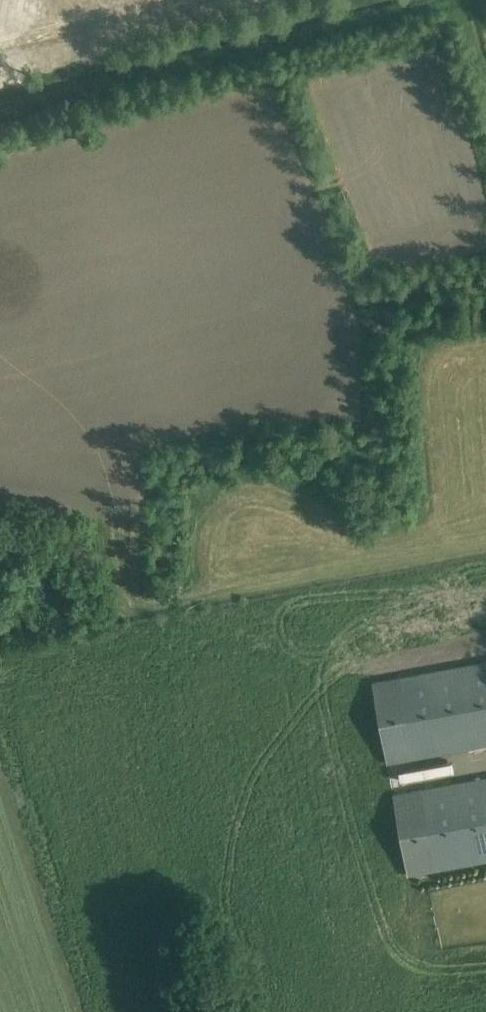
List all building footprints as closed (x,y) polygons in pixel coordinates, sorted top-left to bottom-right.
[(29,2),(36,15),(57,3),(55,0),(33,0),(29,2)] [(16,61),(15,36),(0,37),(0,61),(16,61)] [(401,677),(416,759),(485,746),(485,661),(401,677)] [(391,792),(409,875),(485,861),(485,776),(391,792)]
